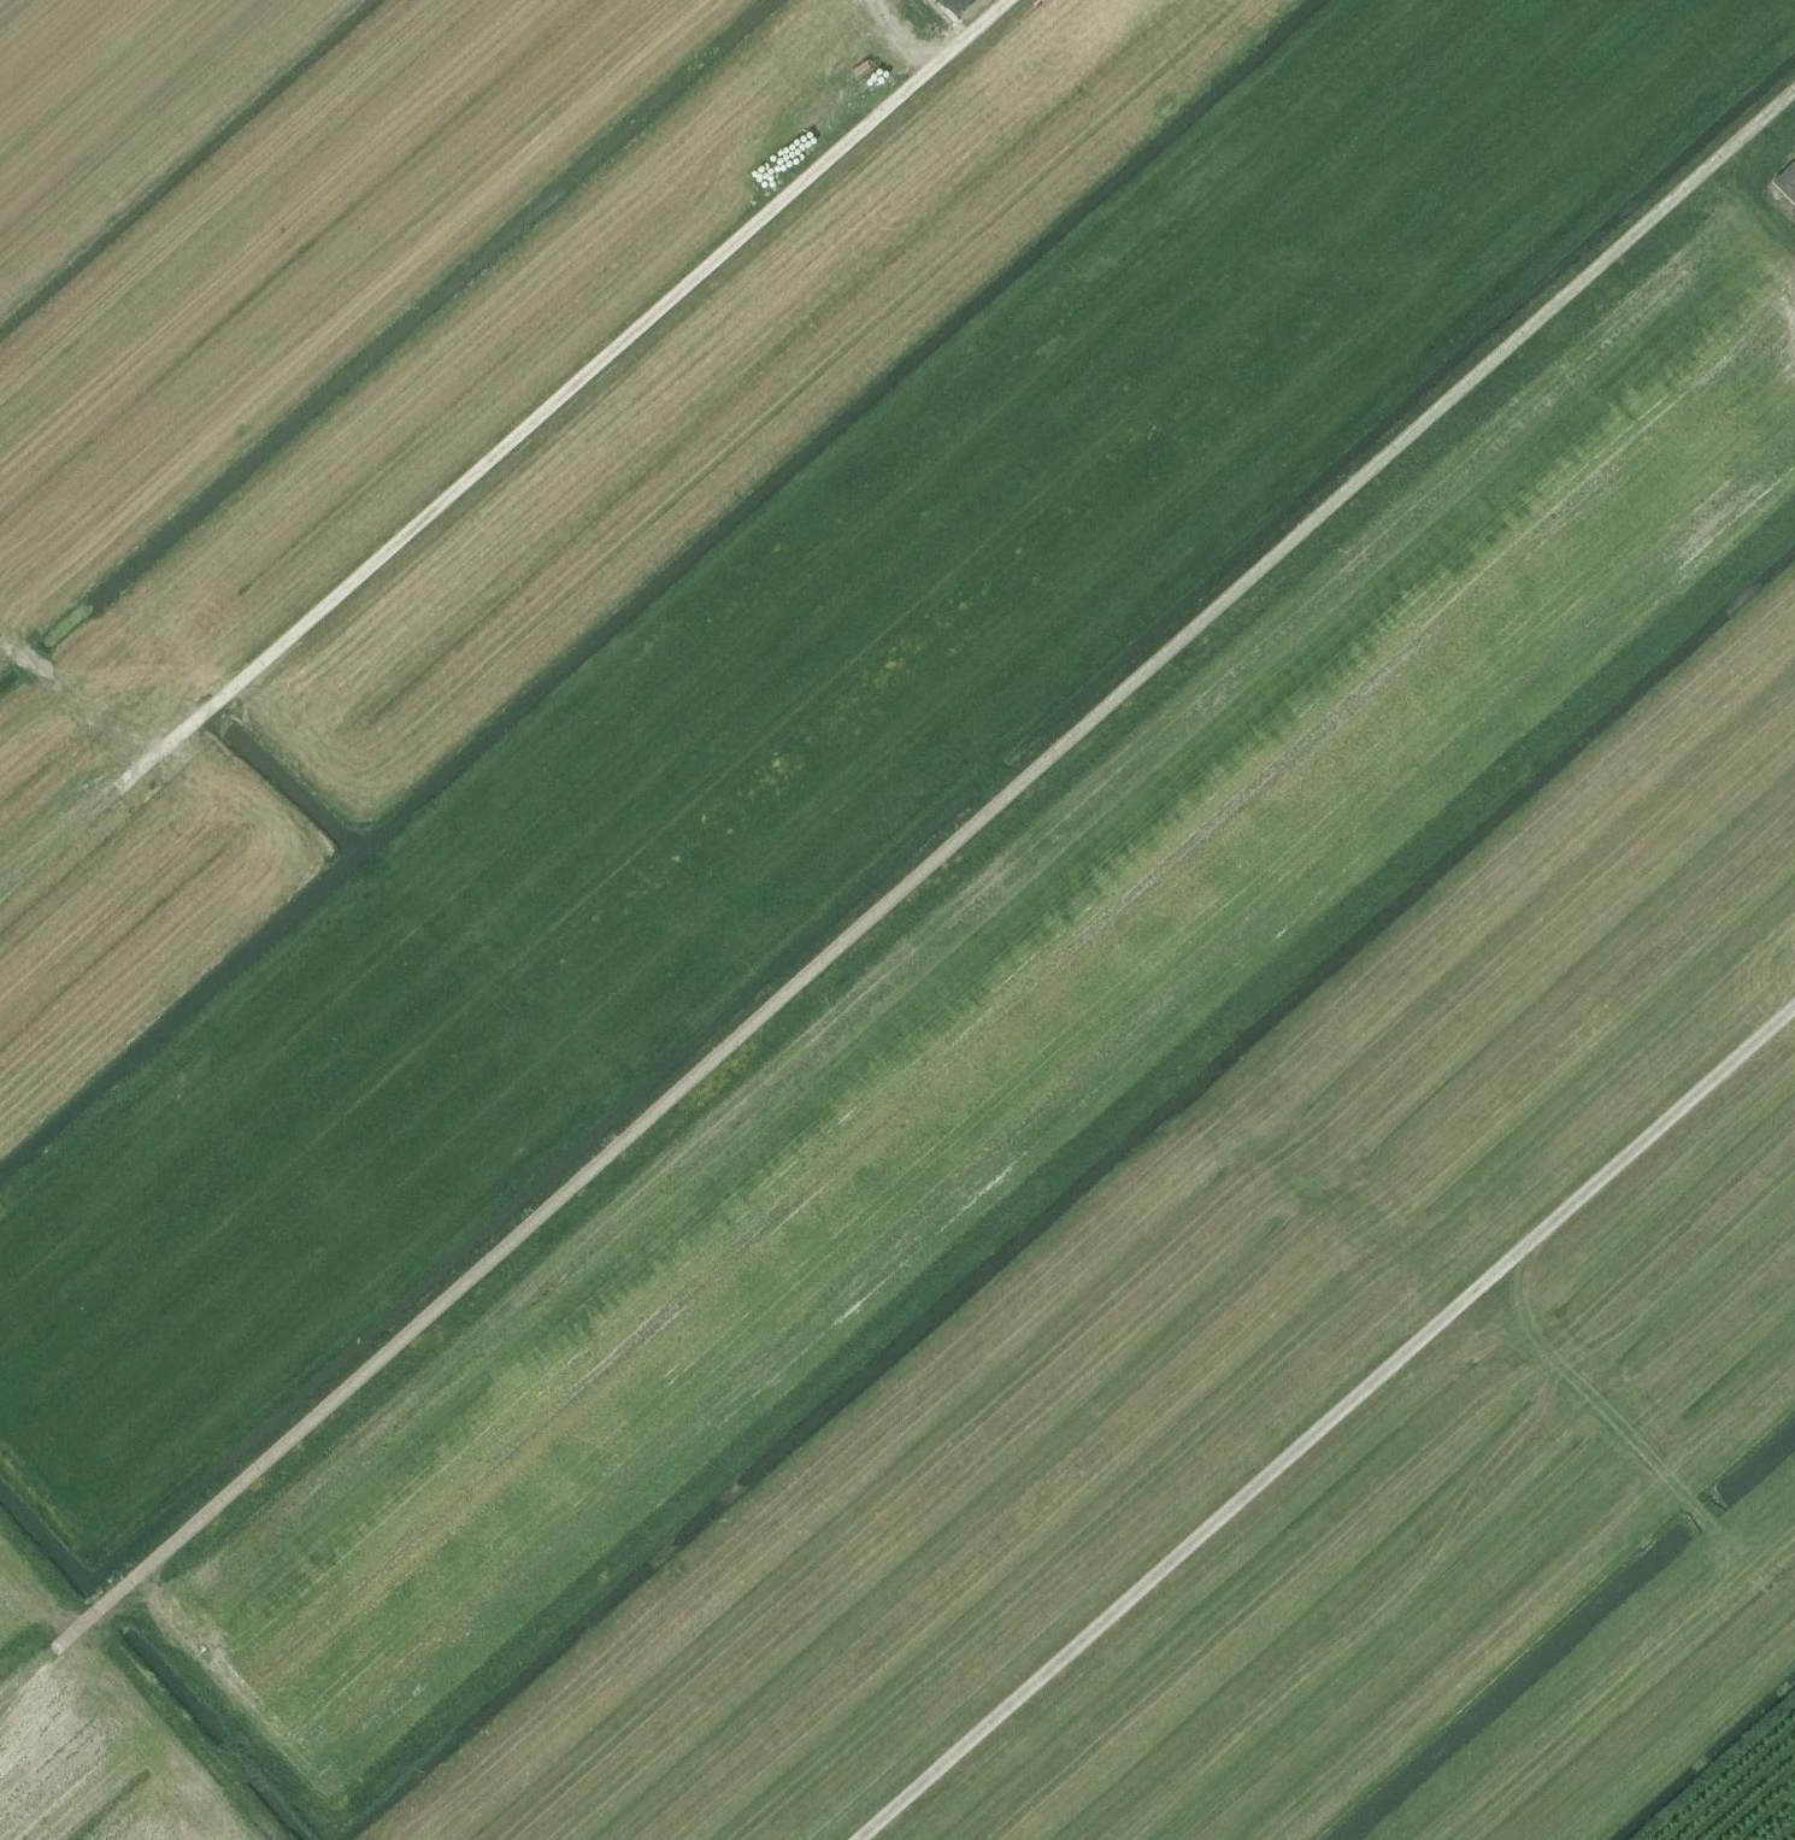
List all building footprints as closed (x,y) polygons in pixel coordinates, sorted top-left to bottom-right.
[(1773,184),(1794,208),(1794,164),(1773,184)]
